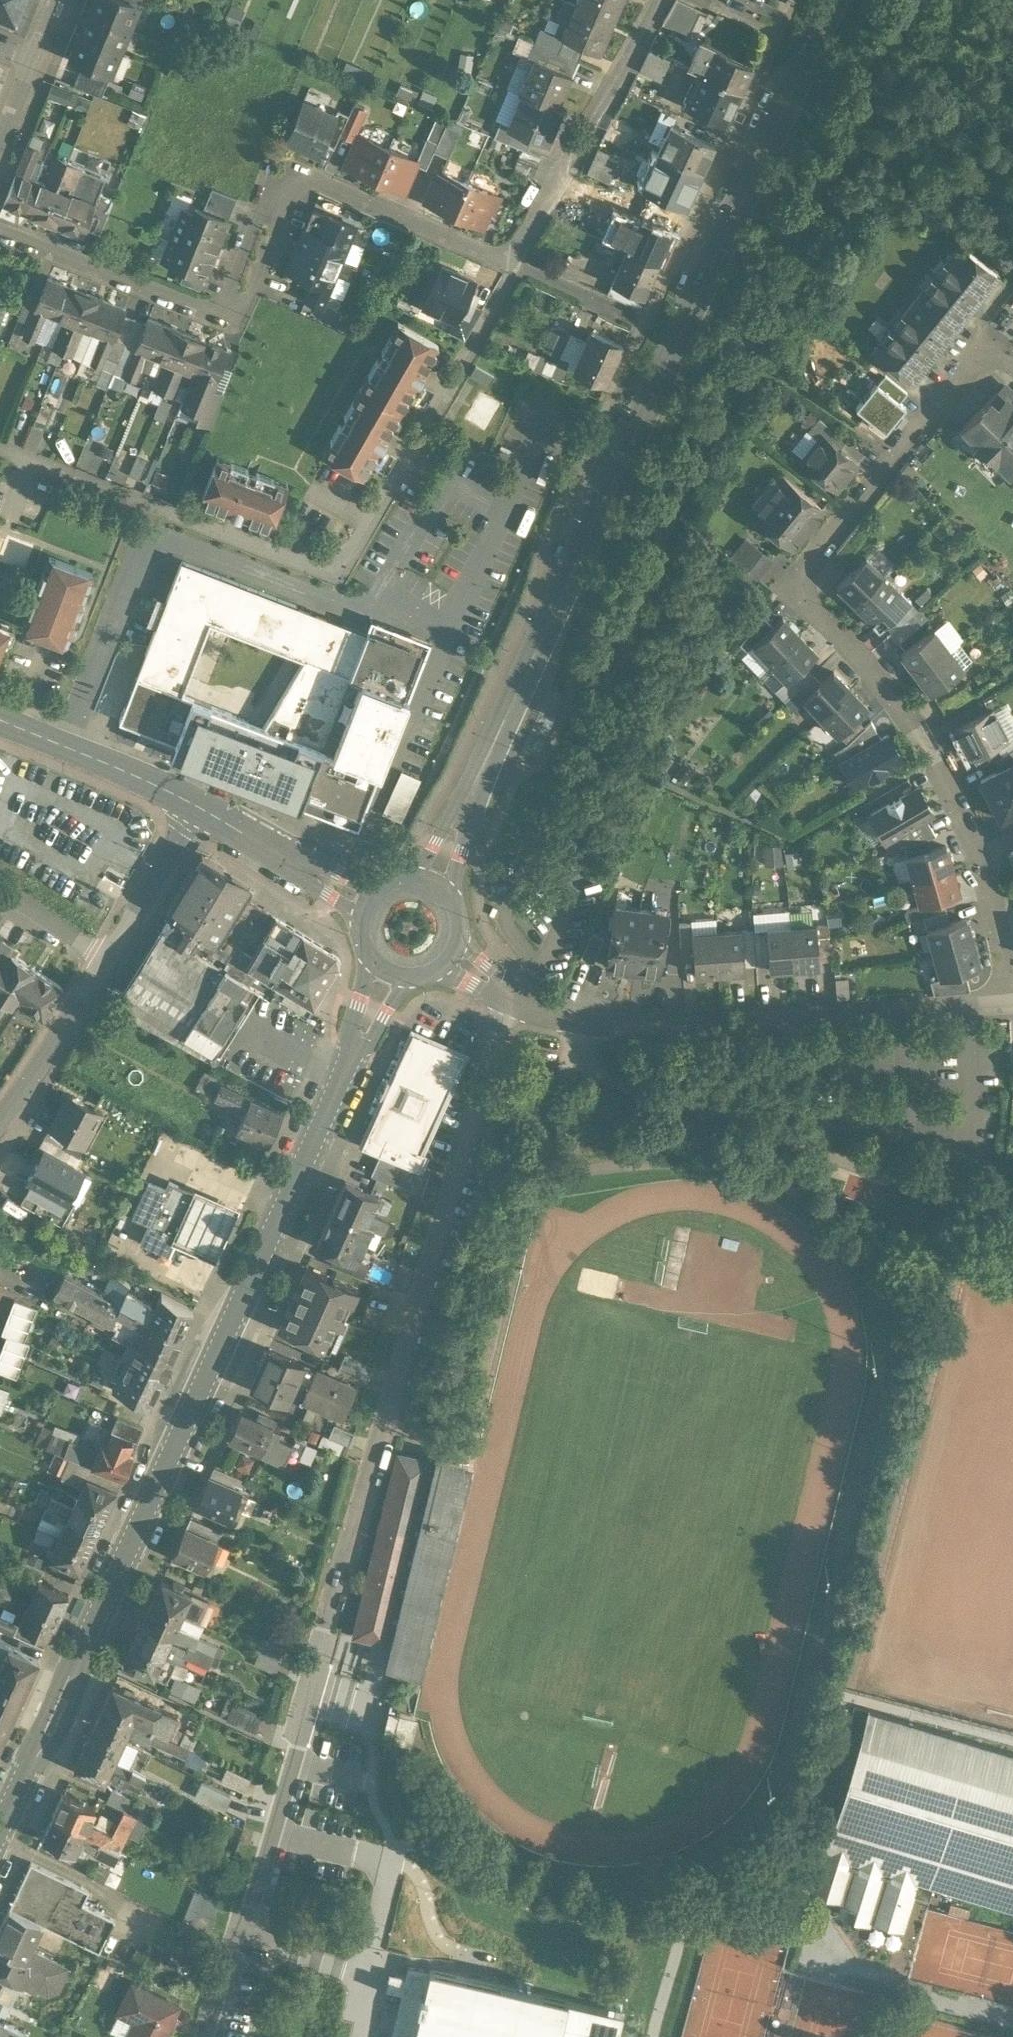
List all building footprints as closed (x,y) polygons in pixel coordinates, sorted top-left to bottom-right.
[(14,25),(24,0),(0,0),(0,19),(14,25)] [(88,14),(129,31),(138,7),(120,0),(94,0),(88,14)] [(575,5),(579,7),(610,21),(613,22),(619,7),(616,5),(618,0),(577,0),(575,5)] [(705,17),(676,2),(663,25),(693,39),(695,39),(705,17)] [(610,21),(579,7),(572,25),(567,24),(561,38),(580,47),(599,55),(606,40),(603,39),(610,21)] [(129,31),(88,14),(79,37),(119,53),(129,31)] [(119,53),(79,37),(69,60),(82,65),(110,76),(119,53)] [(580,47),(561,38),(555,53),(574,61),(580,47)] [(723,53),(701,42),(689,69),(700,74),(739,92),(751,68),(723,55),(723,53)] [(671,61),(649,51),(638,73),(660,83),(671,61)] [(574,61),(555,53),(549,67),(568,76),(574,61)] [(549,67),(537,63),(529,81),(524,79),(518,94),(522,96),(556,110),(563,95),(560,94),(568,76),(549,67)] [(110,76),(82,65),(73,87),(101,98),(110,76)] [(739,92),(700,74),(686,106),(724,124),(739,92)] [(141,98),(145,87),(127,79),(122,90),(141,98)] [(556,110),(522,96),(508,127),(508,129),(532,139),(547,145),(560,112),(556,110)] [(334,117),(303,103),(285,142),(318,156),(323,145),(335,117),(334,117)] [(348,116),(339,135),(351,141),(364,112),(352,107),(348,116)] [(348,116),(337,111),(334,117),(335,117),(323,145),(333,150),(339,135),(348,116)] [(532,139),(508,129),(508,127),(500,124),(494,139),(521,150),(527,152),(532,139)] [(715,145),(670,124),(656,154),(701,175),(715,145)] [(459,133),(445,126),(433,153),(447,159),(459,133)] [(366,144),(357,139),(344,168),(374,181),(388,149),(394,136),(378,129),(376,129),(374,129),(372,131),(368,140),(366,144)] [(38,150),(27,147),(16,174),(27,178),(38,150)] [(596,148),(584,172),(607,183),(618,158),(596,148)] [(388,149),(374,181),(402,194),(415,166),(405,161),(407,158),(388,149)] [(527,152),(521,150),(513,171),(532,179),(541,158),(527,152)] [(685,207),(701,175),(656,154),(652,152),(637,185),(650,191),(675,203),(685,207)] [(45,185),(36,182),(23,213),(42,221),(66,162),(56,158),(45,185)] [(66,162),(42,221),(61,229),(74,197),(75,198),(75,197),(72,192),(82,168),(66,162)] [(16,174),(3,205),(23,213),(36,182),(27,178),(16,174)] [(467,185),(447,176),(446,180),(436,175),(424,203),(453,216),(467,185)] [(486,193),(467,185),(453,216),(482,229),(488,215),(492,217),(495,211),(491,209),(494,201),(485,197),(486,193)] [(236,199),(211,189),(202,212),(227,221),(236,199)] [(675,203),(650,191),(645,202),(674,215),(678,208),(673,206),(675,203)] [(94,205),(85,229),(99,235),(113,200),(98,194),(94,204),(94,205)] [(74,197),(61,229),(82,237),(85,229),(94,205),(94,204),(75,197),(75,198),(74,197)] [(202,212),(194,209),(192,214),(182,210),(170,240),(181,244),(213,256),(227,221),(202,212)] [(332,219),(312,211),(303,232),(324,239),(332,219)] [(666,247),(670,239),(616,217),(605,243),(627,252),(635,233),(666,247)] [(324,239),(303,232),(295,251),(327,264),(338,268),(355,227),(332,219),(324,239)] [(666,247),(635,233),(627,252),(657,266),(666,247)] [(213,256),(181,244),(170,240),(162,260),(185,269),(205,277),(213,256)] [(959,245),(873,351),(911,381),(996,276),(959,245)] [(327,264),(295,251),(287,272),(312,282),(304,300),(322,307),(338,268),(327,264)] [(657,266),(627,252),(622,262),(618,272),(649,286),(657,266)] [(622,262),(616,259),(612,269),(618,272),(622,262)] [(357,267),(348,263),(345,271),(354,274),(357,267)] [(205,277),(185,269),(179,283),(199,291),(205,277)] [(473,283),(442,269),(428,297),(459,311),(473,283)] [(638,310),(649,286),(618,272),(607,296),(638,310)] [(125,309),(48,278),(35,310),(45,314),(64,322),(83,330),(101,337),(112,341),(112,339),(125,309)] [(427,302),(416,296),(413,302),(424,308),(427,302)] [(45,314),(35,310),(24,335),(34,340),(45,314)] [(225,350),(148,319),(135,351),(145,355),(163,363),(153,388),(173,396),(183,371),(193,375),(182,402),(201,410),(202,410),(210,389),(225,350)] [(83,330),(64,322),(53,348),(72,356),(77,344),(81,345),(83,340),(80,338),(83,330)] [(398,341),(390,337),(381,353),(384,355),(380,363),(377,361),(367,377),(374,381),(368,392),(361,388),(360,390),(400,413),(416,385),(418,386),(424,376),(422,375),(438,347),(398,324),(397,326),(404,330),(398,341)] [(622,347),(591,334),(574,373),(604,386),(622,347)] [(112,341),(101,337),(89,363),(113,374),(118,363),(126,345),(112,339),(112,341)] [(135,351),(124,377),(134,381),(145,355),(135,351)] [(118,363),(113,374),(120,376),(124,366),(118,363)] [(494,378),(476,368),(470,377),(488,388),(494,378)] [(906,393),(884,376),(877,385),(899,403),(906,393)] [(877,385),(875,384),(855,408),(885,432),(905,407),(899,403),(877,385)] [(1007,400),(1012,394),(1004,387),(962,429),(1008,474),(1012,469),(1012,406),(1007,400)] [(210,389),(202,410),(201,410),(195,424),(209,430),(223,394),(210,389)] [(347,420),(342,428),(339,426),(330,443),(337,447),(330,458),(323,454),(322,455),(362,478),(378,450),(380,452),(386,442),(384,440),(400,413),(360,390),(359,391),(366,395),(360,406),(353,402),(343,418),(347,420)] [(51,407),(40,403),(31,425),(43,430),(51,407)] [(21,413),(12,431),(21,435),(28,416),(21,413)] [(846,442),(818,419),(808,433),(817,440),(820,436),(839,451),(846,442)] [(839,451),(820,436),(817,440),(800,461),(837,491),(857,467),(839,451)] [(129,457),(120,453),(113,469),(122,472),(129,457)] [(137,454),(128,475),(139,480),(148,458),(137,454)] [(227,472),(215,467),(218,459),(216,459),(200,502),(230,513),(229,516),(240,520),(241,517),(271,529),(287,486),(286,485),(283,493),(271,489),(274,481),(256,474),(255,478),(246,474),(248,471),(230,464),(227,472)] [(784,480),(754,517),(791,548),(822,510),(784,480)] [(858,525),(836,553),(845,561),(868,533),(858,525)] [(752,546),(737,565),(755,579),(770,561),(752,546)] [(92,574),(49,557),(48,559),(56,562),(51,574),(43,571),(37,589),(40,590),(37,598),(33,597),(27,615),(35,618),(30,630),(22,627),(22,628),(65,645),(76,615),(78,616),(83,605),(80,604),(92,574)] [(883,576),(865,559),(836,588),(854,605),(883,576)] [(118,721),(174,743),(169,756),(357,829),(429,643),(371,620),(366,633),(181,561),(118,721)] [(883,576),(854,605),(872,623),(901,594),(883,576)] [(762,616),(739,644),(746,652),(752,646),(773,626),(762,616)] [(799,636),(782,618),(773,626),(752,646),(769,664),(799,636)] [(907,621),(889,637),(897,646),(915,630),(907,621)] [(933,631),(900,655),(916,675),(948,651),(933,631)] [(799,636),(769,664),(786,682),(787,682),(804,666),(816,654),(799,636)] [(948,651),(916,675),(931,695),(963,671),(961,668),(971,661),(958,644),(948,651)] [(804,666),(787,682),(786,682),(776,691),(785,700),(795,691),(812,675),(804,666)] [(820,684),(803,700),(820,718),(850,690),(833,672),(820,684)] [(812,675),(795,691),(803,700),(820,684),(812,675)] [(850,690),(820,718),(838,736),(856,720),(867,708),(850,690)] [(992,712),(954,731),(969,759),(996,745),(1006,740),(992,712)] [(856,720),(838,736),(846,745),(864,728),(856,720)] [(864,728),(846,745),(834,752),(839,763),(880,739),(871,722),(864,728)] [(880,739),(839,763),(854,787),(901,761),(887,736),(880,739)] [(996,745),(971,758),(977,769),(998,758),(1001,756),(996,745)] [(998,758),(977,769),(982,779),(1004,768),(998,758)] [(979,781),(1000,820),(1012,813),(1012,763),(982,779),(979,781)] [(397,770),(381,813),(403,821),(419,778),(397,770)] [(917,788),(869,815),(884,841),(925,818),(932,814),(917,788)] [(925,818),(884,841),(890,852),(902,845),(926,838),(935,836),(925,818)] [(926,838),(903,845),(907,856),(929,850),(926,838)] [(907,856),(906,857),(912,881),(952,870),(945,846),(929,850),(907,856)] [(223,868),(201,855),(168,911),(216,942),(240,902),(239,901),(242,896),(247,887),(221,871),(223,868)] [(952,870),(912,881),(919,905),(942,898),(959,894),(952,870)] [(275,917),(242,896),(239,901),(240,902),(216,942),(248,963),(275,917)] [(942,898),(919,905),(922,916),(945,910),(942,898)] [(639,910),(614,907),(607,967),(632,970),(639,910)] [(664,913),(639,910),(632,970),(656,973),(660,946),(663,946),(665,945),(666,938),(664,937),(661,937),(664,913)] [(922,916),(911,920),(914,931),(926,928),(949,922),(945,910),(922,916)] [(331,951),(275,917),(248,963),(248,964),(279,983),(276,988),(284,994),(283,995),(308,1011),(313,1004),(335,967),(336,968),(337,967),(332,951),(331,950),(331,951)] [(949,922),(926,928),(933,952),(972,941),(965,917),(949,922)] [(690,921),(678,922),(680,946),(692,945),(691,933),(690,921)] [(827,923),(815,924),(818,960),(830,959),(827,923)] [(815,924),(790,926),(793,966),(818,965),(818,960),(815,924)] [(790,926),(765,928),(768,963),(768,968),(793,966),(790,926)] [(765,928),(753,929),(756,964),(768,963),(765,928)] [(741,929),(716,931),(719,972),(744,970),(744,965),(741,929)] [(753,929),(741,929),(744,965),(756,964),(753,929)] [(716,931),(691,933),(692,945),(694,974),(719,972),(716,931)] [(591,933),(580,958),(593,963),(603,938),(591,933)] [(252,992),(164,935),(124,996),(183,1034),(189,1026),(218,1045),(252,992)] [(972,941),(933,952),(940,976),(979,965),(972,941)] [(0,956),(0,994),(23,960),(11,953),(9,957),(2,952),(0,956)] [(0,994),(0,1010),(8,999),(11,1002),(14,998),(21,1002),(40,972),(23,960),(0,994)] [(62,986),(40,972),(21,1002),(32,1010),(45,1018),(49,1012),(46,1010),(62,986)] [(32,1010),(21,1002),(11,1016),(22,1024),(32,1010)] [(463,1055),(412,1032),(362,1144),(383,1154),(418,1170),(426,1154),(420,1151),(463,1055)] [(255,1097),(228,1085),(223,1097),(249,1109),(255,1097)] [(95,1107),(69,1093),(52,1124),(85,1142),(94,1126),(87,1122),(95,1107)] [(249,1109),(240,1129),(270,1143),(285,1110),(255,1097),(249,1109)] [(84,1169),(45,1148),(29,1176),(36,1180),(68,1198),(70,1194),(84,1169)] [(418,1170),(383,1154),(374,1174),(420,1195),(426,1174),(418,1170)] [(166,1184),(150,1177),(134,1213),(151,1220),(142,1239),(170,1252),(176,1239),(198,1191),(193,1188),(169,1178),(166,1184)] [(68,1198),(36,1180),(25,1200),(63,1223),(77,1198),(70,1194),(68,1198)] [(378,1195),(345,1180),(333,1208),(368,1225),(394,1239),(400,1226),(370,1213),(376,1201),(378,1195)] [(239,1205),(194,1185),(193,1188),(198,1191),(176,1239),(216,1257),(239,1205)] [(368,1225),(333,1208),(317,1243),(334,1251),(356,1261),(357,1259),(363,1245),(362,1239),(368,1225)] [(356,1261),(334,1251),(329,1262),(362,1277),(368,1263),(357,1259),(356,1261)] [(332,1276),(331,1280),(324,1277),(326,1273),(307,1265),(294,1293),(297,1294),(295,1300),(292,1298),(279,1325),(323,1345),(334,1322),(340,1324),(344,1316),(338,1313),(345,1299),(350,1302),(357,1287),(332,1276)] [(104,1289),(66,1268),(55,1288),(111,1319),(116,1311),(141,1325),(143,1321),(147,1323),(151,1315),(104,1289)] [(153,1301),(126,1286),(130,1279),(115,1271),(104,1289),(151,1315),(155,1307),(151,1304),(153,1301)] [(194,1307),(162,1290),(155,1307),(151,1315),(183,1332),(194,1307)] [(183,1332),(151,1315),(147,1323),(142,1334),(136,1332),(128,1351),(166,1369),(183,1332)] [(317,1367),(270,1345),(252,1383),(288,1399),(298,1378),(309,1384),(317,1367)] [(166,1369),(128,1351),(113,1383),(152,1401),(166,1369)] [(372,1363),(345,1351),(339,1364),(369,1377),(372,1363)] [(358,1386),(317,1367),(309,1384),(307,1389),(314,1392),(334,1401),(348,1408),(358,1386)] [(0,1384),(0,1396),(5,1398),(9,1388),(0,1384)] [(314,1392),(302,1419),(321,1428),(334,1401),(314,1392)] [(431,1407),(411,1402),(408,1412),(429,1418),(431,1407)] [(292,1438),(278,1431),(281,1425),(274,1422),(277,1416),(262,1409),(260,1415),(241,1406),(229,1432),(284,1459),(289,1449),(299,1454),(307,1438),(295,1432),(292,1438)] [(429,1418),(408,1412),(406,1423),(426,1428),(429,1418)] [(355,1430),(335,1421),(330,1432),(352,1442),(355,1430)] [(108,1438),(103,1436),(98,1448),(54,1428),(48,1442),(123,1473),(134,1450),(129,1448),(108,1438)] [(134,1438),(112,1428),(108,1438),(129,1448),(134,1438)] [(343,1440),(323,1431),(319,1440),(339,1450),(343,1440)] [(123,1473),(70,1453),(62,1473),(83,1482),(78,1493),(108,1506),(123,1473)] [(394,1644),(389,1666),(418,1673),(468,1462),(438,1455),(427,1503),(394,1644)] [(418,1501),(428,1463),(399,1456),(389,1494),(418,1501)] [(240,1489),(209,1474),(197,1500),(233,1517),(239,1505),(234,1503),(240,1489)] [(108,1506),(78,1493),(72,1507),(69,1513),(99,1526),(108,1506)] [(389,1494),(355,1635),(384,1642),(418,1501),(389,1494)] [(65,1501),(52,1495),(48,1504),(69,1513),(72,1507),(64,1504),(65,1501)] [(418,1501),(384,1642),(394,1644),(427,1503),(418,1501)] [(69,1513),(48,1504),(45,1512),(57,1517),(59,1514),(67,1517),(69,1513)] [(99,1526),(69,1513),(67,1517),(61,1534),(90,1546),(99,1526)] [(216,1539),(185,1525),(173,1552),(210,1569),(215,1556),(209,1553),(216,1539)] [(36,1536),(24,1531),(20,1539),(32,1545),(36,1536)] [(90,1546),(61,1534),(51,1554),(80,1567),(90,1546)] [(4,1574),(0,1583),(0,1585),(11,1590),(16,1580),(4,1574)] [(191,1590),(162,1577),(152,1598),(181,1611),(191,1590)] [(69,1592),(40,1578),(30,1599),(60,1612),(69,1592)] [(0,1585),(0,1598),(7,1601),(11,1590),(0,1585)] [(181,1611),(152,1598),(143,1618),(171,1631),(174,1626),(181,1611)] [(60,1612),(30,1599),(21,1620),(50,1633),(60,1612)] [(171,1631),(143,1618),(134,1638),(163,1651),(169,1636),(171,1631)] [(197,1632),(186,1627),(185,1631),(174,1626),(171,1631),(193,1640),(197,1632)] [(193,1640),(171,1631),(169,1636),(180,1641),(178,1645),(189,1650),(193,1640)] [(258,1635),(249,1661),(272,1669),(282,1643),(258,1635)] [(163,1651),(134,1638),(124,1660),(154,1673),(154,1672),(167,1678),(176,1657),(163,1651)] [(39,1658),(10,1646),(4,1659),(0,1668),(0,1743),(39,1658)] [(190,1678),(176,1672),(172,1682),(186,1687),(190,1678)] [(178,1712),(113,1682),(103,1704),(133,1718),(134,1717),(152,1726),(168,1734),(173,1724),(178,1712)] [(260,1714),(231,1701),(225,1714),(254,1728),(260,1714)] [(133,1718),(103,1704),(94,1724),(124,1738),(128,1730),(147,1738),(149,1736),(147,1735),(152,1726),(134,1717),(133,1718)] [(867,1708),(816,1870),(815,1873),(815,1874),(811,1888),(846,1898),(843,1907),(846,1913),(859,1917),(866,1914),(869,1905),(904,1916),(912,1891),(916,1879),(933,1884),(1012,1908),(1012,1752),(867,1708)] [(398,1715),(388,1713),(385,1729),(394,1731),(398,1715)] [(124,1738),(94,1724),(84,1745),(115,1758),(124,1738)] [(185,1729),(173,1724),(168,1734),(172,1736),(180,1740),(185,1729)] [(168,1734),(152,1726),(147,1735),(149,1736),(167,1745),(172,1736),(168,1734)] [(115,1758),(84,1745),(75,1765),(105,1779),(115,1758)] [(149,1763),(137,1757),(133,1767),(145,1773),(149,1763)] [(133,1767),(128,1776),(140,1783),(145,1773),(133,1767)] [(95,1807),(62,1792),(52,1814),(84,1830),(89,1820),(95,1807)] [(113,1830),(89,1820),(84,1830),(111,1843),(120,1847),(136,1814),(124,1808),(113,1830)] [(84,1830),(52,1814),(42,1836),(57,1844),(54,1849),(71,1858),(80,1840),(84,1830)] [(111,1843),(84,1830),(80,1840),(103,1852),(105,1847),(109,1848),(111,1843)] [(89,1889),(30,1861),(9,1907),(40,1922),(98,1951),(115,1918),(82,1902),(89,1889)] [(109,1867),(98,1861),(91,1874),(102,1880),(109,1867)] [(933,1884),(916,1879),(912,1891),(929,1897),(933,1884)] [(9,1907),(0,1925),(0,1948),(22,1959),(27,1948),(40,1922),(9,1907)] [(0,1948),(0,1974),(5,1977),(37,1992),(38,1988),(47,1992),(56,1989),(62,1978),(22,1959),(0,1948)] [(70,1967),(33,1949),(27,1948),(22,1959),(62,1978),(64,1979),(70,1967)] [(409,1956),(406,1968),(395,1966),(392,1978),(403,1980),(389,2036),(615,2036),(622,2008),(564,1994),(409,1956)] [(131,1980),(117,2010),(139,2021),(131,2036),(162,2036),(178,2003),(131,1980)] [(28,2036),(0,2022),(0,2036),(28,2036)]
